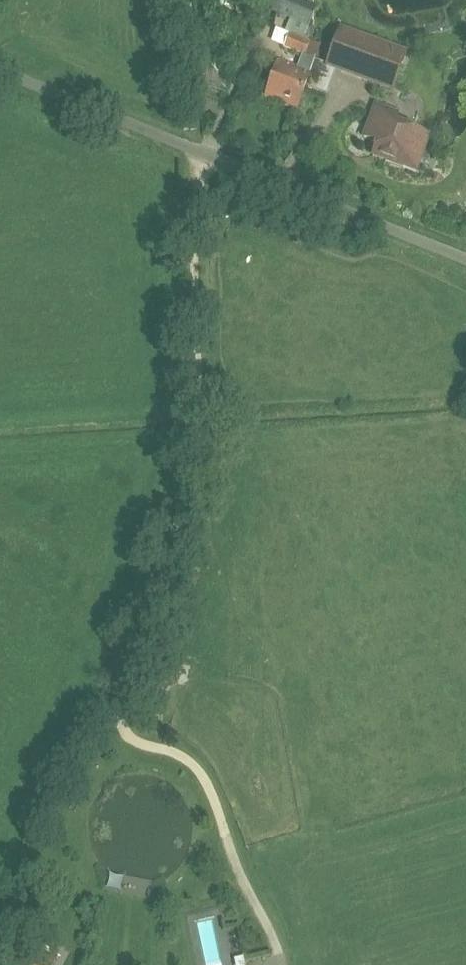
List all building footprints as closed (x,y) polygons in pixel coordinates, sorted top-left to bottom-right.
[(309,26),(316,8),(298,0),(268,0),(265,8),(309,26)] [(341,31),(328,64),(393,90),(407,56),(341,31)] [(304,53),(306,54),(311,41),(290,33),(284,46),(304,54),(304,53)] [(304,53),(304,54),(298,69),(278,60),(263,96),(296,109),(316,58),(306,54),(304,53)] [(375,106),(363,139),(376,144),(371,157),(415,174),(429,137),(395,124),(398,115),(375,106)] [(59,955),(29,939),(15,964),(53,964),(59,955)] [(235,964),(246,964),(244,957),(234,959),(235,964)]
